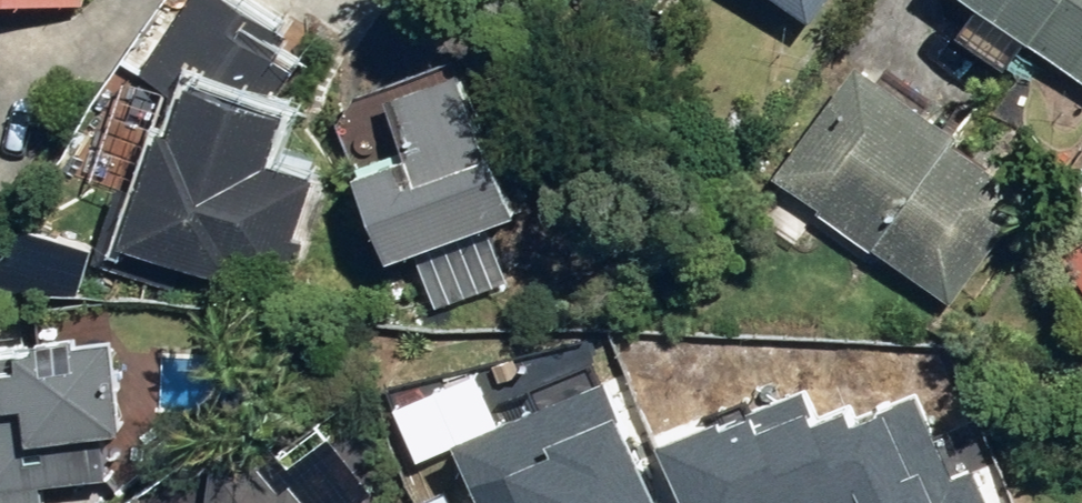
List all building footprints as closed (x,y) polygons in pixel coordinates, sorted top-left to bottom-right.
[(151,69),(187,92),(152,193),(129,185),(103,260),(187,289),(199,253),(290,285),(328,173),(278,156),(294,111),(273,103),(298,67),(279,54),(294,31),(246,0),(197,0),(151,69)] [(806,33),(832,0),(765,0),(806,33)] [(1081,91),(1081,0),(953,0),(1081,91)] [(955,301),(1044,189),(875,56),(786,168),(955,301)] [(375,163),(406,250),(531,205),(479,60),(403,86),(424,145),(375,163)] [(0,341),(0,502),(52,502),(50,477),(113,472),(109,424),(136,422),(128,330),(0,341)] [(454,450),(476,502),(646,502),(599,390),(454,450)] [(662,454),(682,502),(980,502),(968,474),(949,481),(917,404),(852,431),(845,415),(816,428),(803,397),(662,454)] [(299,471),(285,480),(274,464),(248,450),(223,467),(222,492),(206,502),(320,502),(299,471)]
